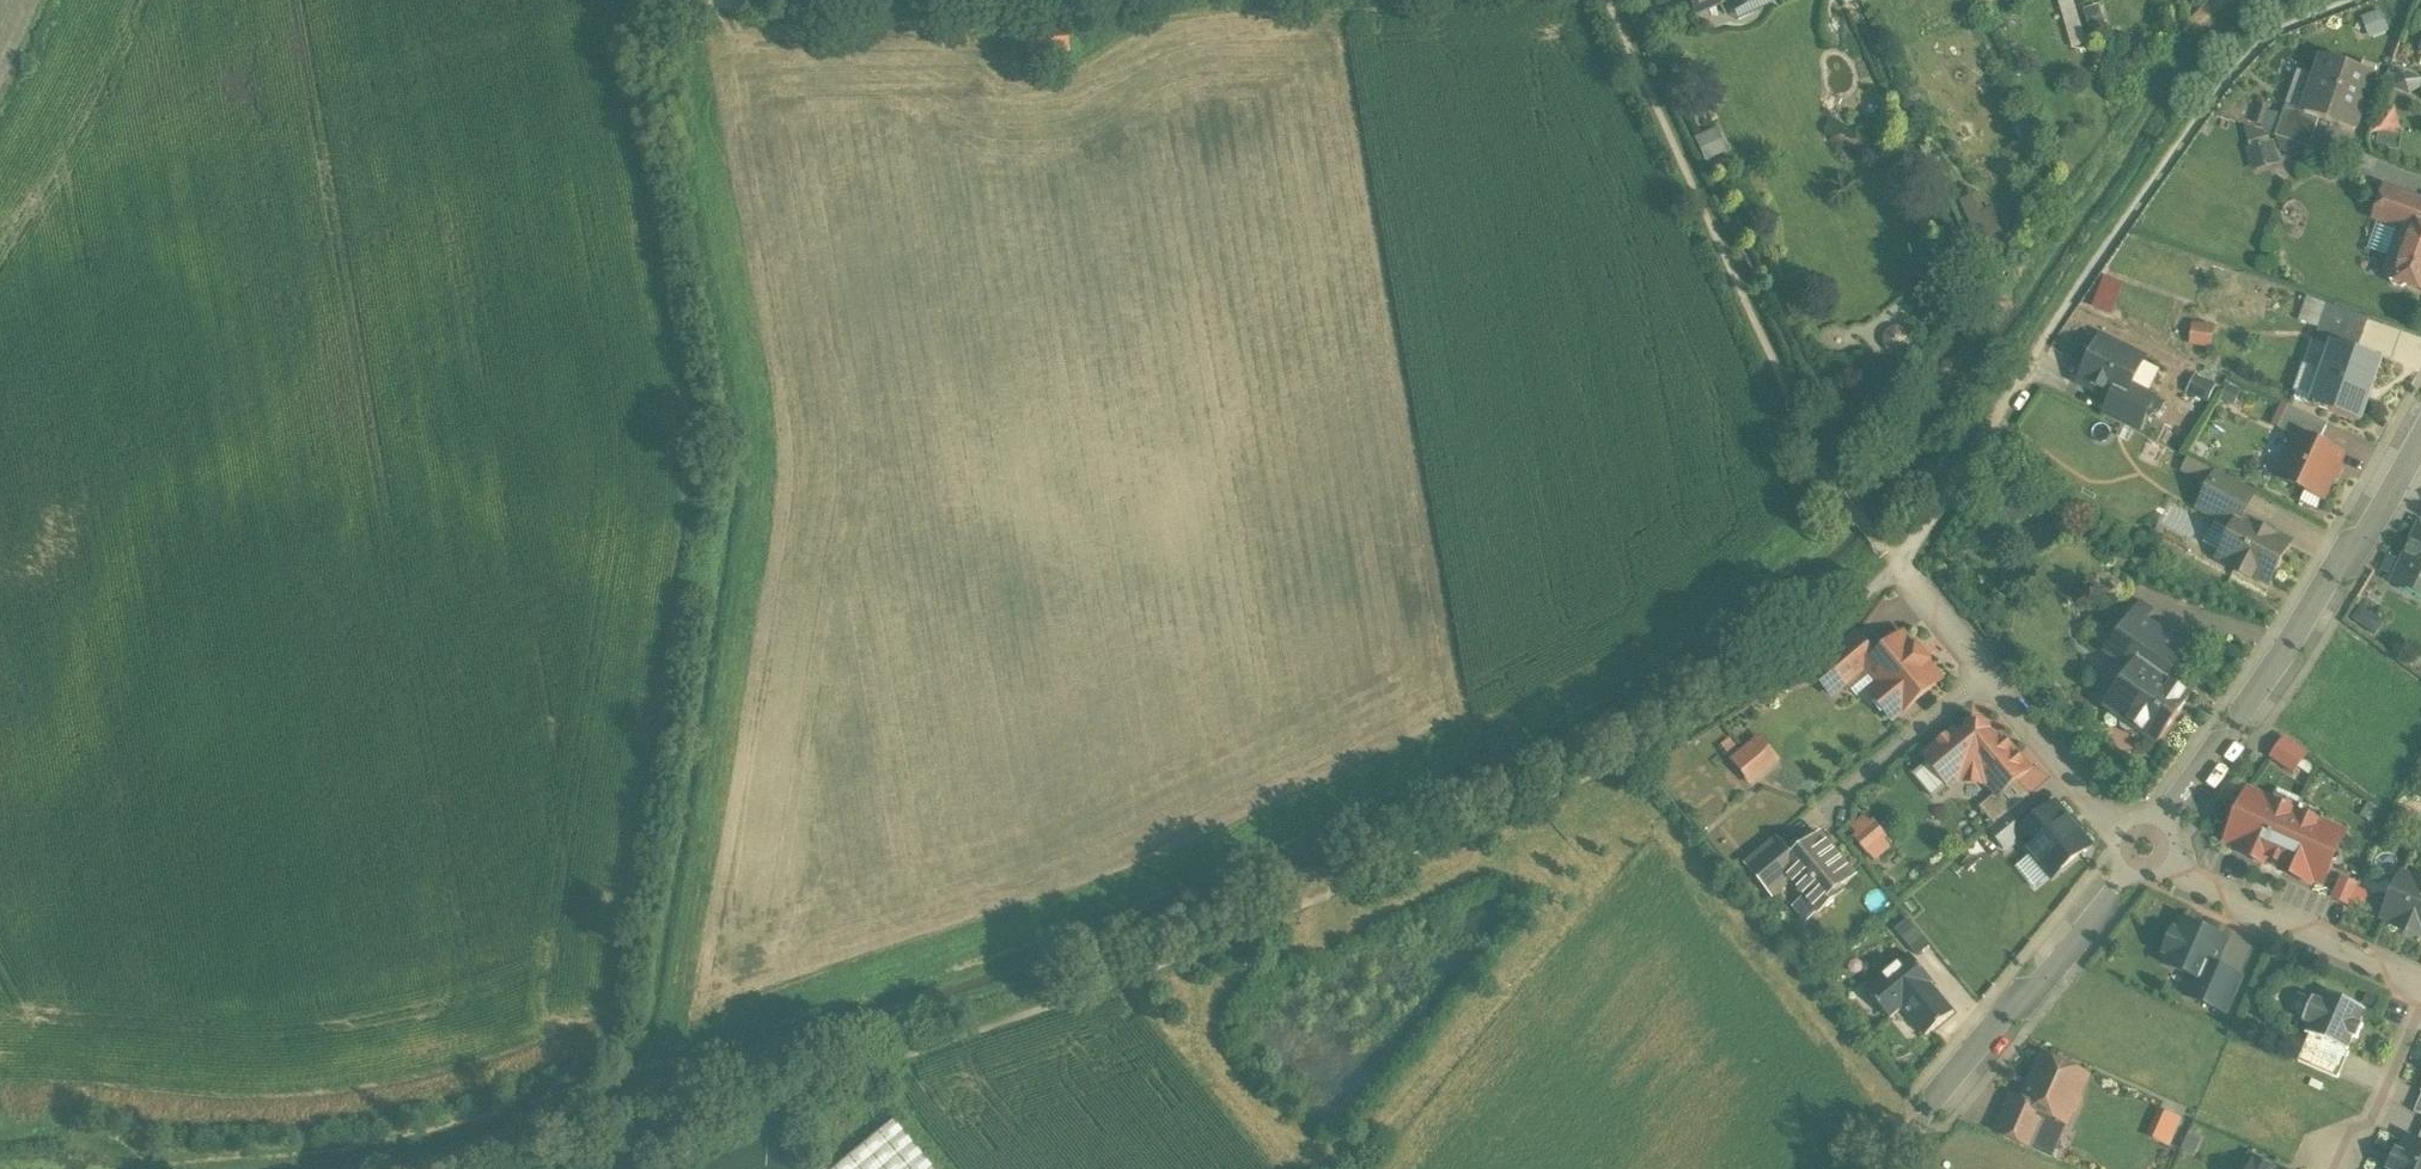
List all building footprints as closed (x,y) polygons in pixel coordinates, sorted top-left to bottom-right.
[(1734,8),(1737,17),(1779,0),(1694,0),(1703,21),(1734,8)] [(2384,81),(2327,61),(2308,116),(2325,122),(2364,136),(2384,81)] [(2315,150),(2325,122),(2308,116),(2294,111),(2284,139),(2315,150)] [(2278,145),(2255,150),(2260,171),(2283,166),(2278,145)] [(2391,194),(2381,224),(2404,232),(2388,283),(2420,294),(2420,203),(2391,194)] [(2339,345),(2362,353),(2373,322),(2332,307),(2320,338),(2339,345)] [(2219,329),(2195,327),(2193,348),(2217,350),(2219,329)] [(2154,362),(2105,338),(2081,386),(2116,403),(2108,419),(2144,437),(2163,400),(2140,389),(2154,362)] [(2362,353),(2339,345),(2317,407),(2370,426),(2393,364),(2362,353)] [(2285,427),(2301,435),(2324,447),(2333,428),(2294,409),(2285,427)] [(2324,447),(2301,435),(2281,478),(2334,502),(2353,459),(2324,447)] [(2269,500),(2221,474),(2201,511),(2241,533),(2227,560),(2275,586),(2296,547),(2255,525),(2269,500)] [(2393,586),(2420,599),(2420,524),(2393,586)] [(2198,654),(2141,616),(2111,661),(2135,678),(2109,716),(2165,754),(2198,704),(2175,689),(2198,654)] [(1868,674),(1882,662),(1859,635),(1816,672),(1838,698),(1868,674)] [(1950,685),(1909,638),(1882,662),(1868,674),(1882,690),(1871,700),(1898,730),(1950,685)] [(1968,722),(1924,758),(1951,790),(1964,779),(1982,780),(1997,799),(2016,784),(2032,770),(1993,724),(1968,722)] [(1783,767),(1761,740),(1730,766),(1752,793),(1783,767)] [(2314,759),(2289,740),(2274,760),(2299,779),(2314,759)] [(2026,796),(2016,784),(1997,799),(1983,811),(1993,823),(2026,796)] [(2357,837),(2253,793),(2228,853),(2266,869),(2270,859),(2293,868),(2288,881),(2331,899),(2357,837)] [(2019,836),(2039,819),(2024,801),(1991,829),(2007,848),(2020,838),(2019,836)] [(2090,846),(2056,806),(2039,819),(2019,836),(2020,838),(2053,877),(2090,846)] [(1858,841),(1880,866),(1896,852),(1890,846),(1894,843),(1878,825),(1875,828),(1868,820),(1855,831),(1862,838),(1858,841)] [(1862,882),(1826,840),(1801,861),(1781,838),(1749,866),(1777,899),(1795,884),(1810,901),(1798,911),(1811,926),(1862,882)] [(2410,874),(2387,926),(2420,940),(2420,879),(2410,874)] [(2361,886),(2345,880),(2336,903),(2352,909),(2361,886)] [(2236,943),(2185,922),(2166,970),(2196,982),(2187,1005),(2232,1023),(2249,981),(2224,971),(2236,943)] [(1924,1036),(1955,1010),(1905,952),(1863,989),(1887,1017),(1898,1007),(1924,1036)] [(2340,1080),(2349,1056),(2358,1060),(2376,1017),(2327,997),(2309,1040),(2314,1042),(2305,1066),(2340,1080)] [(2097,1079),(2045,1057),(2026,1101),(2014,1097),(1999,1136),(2040,1151),(2052,1119),(2076,1129),(2097,1079)] [(898,1123),(841,1168),(937,1168),(898,1123)] [(2404,1141),(2399,1154),(2390,1150),(2381,1168),(2420,1168),(2420,1148),(2404,1141)] [(2256,1156),(2250,1168),(2286,1168),(2256,1156)]
